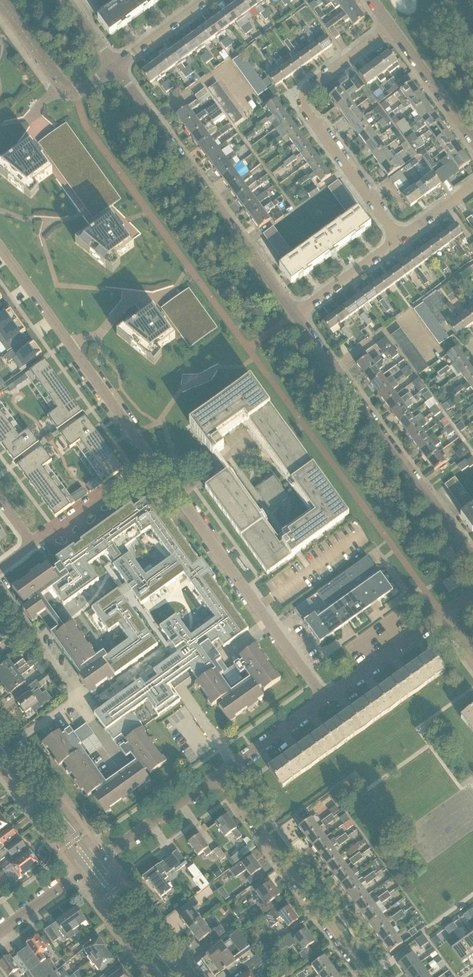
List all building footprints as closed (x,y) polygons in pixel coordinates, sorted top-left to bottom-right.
[(110,0),(102,0),(97,4),(101,9),(111,2),(110,0)] [(137,15),(126,0),(123,0),(98,18),(110,34),(121,26),(123,28),(128,24),(126,23),(137,15)] [(149,9),(153,6),(152,4),(157,0),(126,0),(137,15),(148,7),(149,9)] [(245,15),(250,12),(241,0),(231,7),(239,18),(241,20),(242,22),(246,18),(245,15)] [(261,7),(256,0),(241,0),(250,12),(256,7),(258,10),(261,7)] [(331,3),(335,10),(339,6),(348,0),(328,0),(323,4),(325,7),(331,3)] [(340,7),(344,12),(325,26),(335,39),(340,36),(333,26),(342,19),(357,8),(351,0),(348,0),(339,6),(340,7)] [(221,14),(230,26),(236,22),(241,28),(244,26),(242,22),(241,20),(239,18),(231,7),(224,12),(221,14)] [(268,8),(264,11),(269,17),(273,14),(268,8)] [(365,18),(357,8),(342,19),(345,23),(349,20),(354,26),(365,18)] [(269,17),(264,11),(261,13),(266,20),(269,17)] [(225,30),(230,26),(221,14),(211,22),(222,36),(226,32),(225,30)] [(218,39),(222,36),(211,22),(201,29),(210,41),(216,36),(218,39)] [(248,23),(245,25),(249,32),(253,29),(248,23)] [(249,32),(245,25),(244,26),(241,28),(246,35),(249,32)] [(205,44),(210,41),(201,29),(191,36),(202,50),(207,47),(205,44)] [(310,31),(307,34),(310,39),(308,40),(312,46),(306,50),(313,60),(323,53),(316,43),(312,38),(314,36),(310,31)] [(323,53),(332,46),(322,31),(317,34),(321,39),(316,43),(323,53)] [(198,53),(202,50),(191,36),(181,43),(190,55),(196,51),(198,53)] [(225,40),(230,46),(233,44),(228,37),(225,40)] [(230,46),(225,40),(221,42),(226,49),(230,46)] [(174,49),(172,51),(182,65),(185,69),(189,66),(186,62),(187,61),(185,59),(190,55),(181,43),(174,49)] [(304,66),(297,57),(293,52),(295,50),(291,45),(288,48),(291,52),(289,54),(293,60),(287,64),(294,73),(304,66)] [(313,60),(306,50),(303,45),(299,47),(303,52),(297,57),(304,66),(313,60)] [(178,68),(181,71),(185,69),(182,65),(172,51),(162,58),(170,70),(176,65),(178,68)] [(209,51),(205,54),(210,61),(213,58),(209,51)] [(387,71),(393,67),(395,70),(399,67),(397,63),(389,52),(379,59),(387,71)] [(206,63),(210,61),(205,54),(201,57),(206,63)] [(242,55),(232,62),(236,67),(245,60),(242,55)] [(152,65),(162,79),(167,76),(165,73),(170,70),(162,58),(152,65)] [(285,80),(278,71),(274,65),(276,64),(272,59),(268,61),(272,66),(270,68),(274,74),(268,78),(275,87),(285,80)] [(369,67),(377,78),(381,83),(386,79),(382,74),(387,71),(379,59),(369,67)] [(245,60),(236,67),(240,72),(249,65),(245,60)] [(285,80),(294,73),(287,64),(278,71),(285,80)] [(158,82),(162,79),(152,65),(142,72),(150,84),(156,80),(158,82)] [(249,65),(240,72),(243,77),(253,70),(249,65)] [(189,66),(185,69),(190,75),(194,72),(189,66)] [(359,74),(367,86),(377,78),(369,67),(359,74)] [(190,75),(185,69),(181,71),(186,78),(190,75)] [(253,70),(243,77),(247,82),(256,75),(253,70)] [(256,75),(247,82),(251,87),(260,80),(256,75)] [(351,81),(355,86),(345,93),(341,88),(330,96),(337,106),(356,93),(361,89),(365,86),(357,76),(351,81)] [(398,84),(400,88),(410,80),(407,76),(397,83),(398,84)] [(329,93),(345,82),(341,77),(325,88),(329,93)] [(267,78),(262,82),(263,85),(266,88),(272,84),(267,78)] [(169,80),(165,83),(170,90),(174,87),(169,80)] [(260,80),(251,87),(254,92),(263,85),(262,82),(260,80)] [(419,93),(411,82),(395,95),(402,105),(419,93)] [(170,90),(165,83),(162,86),(166,92),(170,90)] [(209,89),(212,94),(221,88),(217,83),(209,89)] [(398,84),(388,92),(390,95),(400,88),(398,84)] [(263,85),(254,92),(258,97),(267,90),(266,88),(263,85)] [(368,99),(372,96),(365,86),(361,89),(368,99)] [(225,93),(221,88),(212,94),(216,99),(225,93)] [(207,94),(204,89),(194,96),(198,101),(207,94)] [(228,98),(225,93),(216,99),(220,105),(228,98)] [(337,106),(344,117),(356,108),(352,102),(359,97),(356,93),(337,106)] [(426,103),(419,93),(402,105),(405,109),(411,105),(415,111),(426,103)] [(380,102),(386,98),(383,94),(377,99),(380,102)] [(372,96),(368,99),(362,103),(366,109),(372,104),(373,105),(376,102),(372,96)] [(232,104),(228,98),(220,105),(224,110),(232,104)] [(197,100),(188,107),(176,115),(184,126),(195,117),(191,112),(200,105),(197,100)] [(266,107),(273,116),(283,109),(275,100),(266,107)] [(393,112),(385,102),(381,105),(389,115),(393,112)] [(426,103),(415,111),(419,117),(414,120),(417,124),(413,127),(434,113),(426,103)] [(236,109),(232,104),(224,110),(227,115),(236,109)] [(383,119),(387,117),(379,106),(372,111),(376,116),(379,114),(383,119)] [(359,113),(356,108),(344,117),(352,127),(363,118),(366,115),(363,110),(359,113)] [(240,113),(236,109),(227,115),(231,120),(240,113)] [(283,109),(273,116),(268,120),(267,118),(261,121),(264,125),(269,122),(271,124),(276,120),(280,126),(289,119),(283,109)] [(184,126),(188,131),(191,136),(203,128),(198,122),(207,115),(204,111),(195,117),(184,126)] [(244,119),(240,113),(231,120),(235,125),(244,119)] [(441,123),(434,113),(413,127),(417,132),(426,126),(429,131),(441,123)] [(368,114),(363,118),(352,127),(359,137),(370,128),(367,123),(372,119),(368,114)] [(396,125),(400,122),(395,116),(391,119),(396,125)] [(296,128),(289,119),(280,126),(287,135),(296,128)] [(197,144),(199,146),(210,138),(219,132),(215,126),(212,121),(203,128),(191,136),(197,144)] [(400,122),(396,125),(400,131),(404,128),(400,122)] [(448,133),(441,123),(429,131),(433,136),(429,139),(433,144),(448,133)] [(210,138),(199,146),(206,156),(218,148),(213,142),(231,129),(228,125),(219,132),(210,138)] [(287,135),(291,141),(294,145),(303,138),(296,128),(287,135)] [(374,133),(370,128),(359,137),(366,147),(382,135),(378,130),(374,133)] [(397,139),(401,136),(396,130),(393,133),(397,139)] [(440,145),(441,147),(444,151),(455,143),(448,133),(433,144),(436,148),(440,145)] [(366,147),(373,157),(385,148),(381,143),(385,140),(382,135),(366,147)] [(401,136),(397,139),(402,145),(406,143),(401,136)] [(414,142),(410,136),(406,139),(410,145),(414,142)] [(310,146),(303,138),(294,145),(300,154),(306,150),(310,147),(310,146)] [(218,148),(206,156),(214,167),(225,159),(234,152),(226,142),(218,148)] [(414,142),(410,145),(415,151),(419,148),(414,142)] [(31,143),(0,165),(0,174),(24,194),(53,173),(31,143)] [(448,156),(440,162),(444,167),(463,153),(455,143),(444,151),(448,156)] [(317,157),(310,147),(300,154),(307,164),(317,157)] [(389,153),(385,148),(373,157),(381,167),(396,155),(392,150),(389,153)] [(412,150),(408,153),(412,159),(416,156),(412,150)] [(428,163),(432,160),(424,150),(421,153),(428,163)] [(215,168),(221,177),(233,169),(232,168),(237,165),(233,159),(237,156),(234,152),(225,159),(214,167),(215,168)] [(452,169),(456,174),(470,163),(463,153),(444,167),(435,173),(443,183),(448,179),(444,174),(452,169)] [(381,167),(388,177),(405,165),(398,155),(396,155),(381,167)] [(307,164),(313,171),(314,173),(324,166),(317,157),(307,164)] [(410,164),(413,168),(419,163),(416,159),(410,164)] [(432,160),(428,163),(432,169),(436,166),(432,160)] [(221,177),(229,187),(240,179),(236,173),(245,166),(242,162),(233,169),(221,177)] [(410,164),(404,168),(406,172),(413,168),(410,164)] [(324,166),(314,173),(310,176),(308,174),(303,178),(306,182),(311,178),(312,180),(317,177),(321,183),(331,176),(324,166)] [(422,180),(430,192),(441,185),(429,168),(424,172),(427,176),(422,180)] [(398,191),(410,207),(420,200),(407,181),(400,171),(389,179),(394,185),(399,180),(404,186),(398,191)] [(249,172),(240,179),(229,187),(236,198),(248,189),(243,183),(252,176),(249,172)] [(407,181),(420,200),(430,192),(422,180),(412,188),(407,181)] [(342,186),(338,181),(328,188),(332,194),(342,186)] [(257,183),(248,189),(236,198),(244,208),(255,200),(250,193),(259,187),(257,183)] [(315,185),(306,192),(310,197),(319,191),(315,185)] [(346,191),(342,186),(332,194),(335,199),(346,191)] [(349,196),(346,191),(335,199),(339,204),(349,196)] [(265,192),(255,200),(244,208),(251,218),(262,210),(259,205),(269,197),(265,192)] [(353,201),(349,196),(339,204),(343,209),(353,201)] [(357,206),(353,201),(343,209),(347,214),(357,206)] [(272,203),(262,210),(251,218),(259,229),(270,220),(266,215),(270,212),(270,211),(275,207),(272,203)] [(355,236),(356,238),(361,235),(359,233),(370,225),(359,209),(332,228),(344,244),(355,236)] [(280,211),(271,218),(275,222),(284,216),(280,211)] [(105,267),(134,247),(112,216),(75,243),(105,267)] [(453,241),(459,237),(462,241),(466,238),(463,234),(456,224),(446,231),(453,241)] [(273,227),(263,234),(265,237),(275,230),(273,227)] [(333,252),(344,244),(332,228),(306,247),(318,263),(329,256),(330,257),(335,254),(333,252)] [(275,230),(265,237),(270,243),(280,236),(275,230)] [(446,231),(437,238),(444,248),(449,244),(452,249),(455,247),(459,252),(462,249),(459,244),(457,246),(453,241),(446,231)] [(280,236),(270,243),(274,249),(284,241),(280,236)] [(444,248),(437,238),(427,245),(434,255),(444,248)] [(284,241),(274,249),(278,254),(288,247),(284,241)] [(427,245),(418,252),(425,262),(434,255),(427,245)] [(288,247),(278,254),(282,260),(292,253),(288,247)] [(303,275),(304,277),(309,273),(307,271),(318,263),(306,247),(279,267),(291,283),(303,275)] [(418,252),(417,253),(408,259),(415,269),(425,262),(418,252)] [(399,266),(406,275),(415,269),(408,259),(399,266)] [(399,266),(389,273),(397,282),(406,275),(399,266)] [(389,273),(382,278),(380,279),(387,289),(397,282),(389,273)] [(380,279),(371,286),(378,296),(387,289),(380,279)] [(361,293),(368,303),(378,296),(371,286),(361,293)] [(361,293),(359,295),(352,300),(359,310),(368,303),(361,293)] [(342,307),(349,317),(359,310),(352,300),(342,307)] [(423,303),(414,310),(418,315),(427,308),(423,303)] [(333,314),(340,324),(349,317),(342,307),(333,314)] [(175,338),(154,308),(117,334),(147,359),(175,338)] [(418,315),(421,319),(421,320),(431,313),(427,308),(418,315)] [(466,328),(472,323),(472,318),(468,312),(465,308),(461,310),(464,315),(459,319),(466,328)] [(18,321),(11,311),(0,318),(0,334),(18,321)] [(431,313),(421,320),(425,325),(434,318),(431,313)] [(333,314),(323,321),(330,331),(340,324),(333,314)] [(425,325),(427,327),(429,329),(438,322),(434,318),(425,325)] [(449,326),(456,336),(466,328),(459,319),(449,326)] [(0,334),(0,342),(7,352),(18,345),(14,340),(25,332),(18,321),(0,334)] [(438,322),(429,329),(432,334),(441,327),(438,322)] [(441,327),(432,334),(436,339),(445,332),(441,327)] [(404,334),(401,329),(391,336),(395,341),(404,334)] [(445,332),(436,339),(440,344),(449,337),(445,332)] [(408,339),(404,334),(395,341),(398,346),(408,339)] [(390,355),(396,351),(393,347),(386,338),(376,344),(386,358),(390,355)] [(411,344),(408,339),(398,346),(402,351),(411,344)] [(19,346),(4,357),(9,363),(13,360),(20,370),(42,354),(34,344),(22,352),(19,346)] [(415,349),(411,344),(402,351),(405,356),(415,349)] [(447,355),(454,364),(464,357),(456,348),(447,355)] [(418,353),(415,349),(405,356),(409,360),(418,353)] [(422,358),(418,353),(409,360),(412,365),(422,358)] [(368,356),(357,364),(364,374),(380,362),(382,361),(379,356),(371,361),(368,356)] [(461,374),(471,367),(464,357),(454,364),(461,374)] [(425,363),(422,358),(412,365),(416,370),(425,363)] [(45,360),(26,375),(53,413),(48,417),(58,431),(74,419),(76,423),(60,435),(70,449),(76,445),(98,476),(86,485),(91,492),(103,483),(123,469),(86,417),(83,413),(45,360)] [(364,374),(369,380),(371,384),(382,376),(378,371),(383,367),(380,362),(364,374)] [(429,368),(425,363),(416,370),(419,375),(429,368)] [(401,371),(404,374),(410,370),(407,366),(401,371)] [(468,383),(472,379),(472,370),(471,367),(461,374),(468,383)] [(385,380),(382,376),(371,384),(378,393),(395,381),(392,376),(385,380)] [(413,383),(420,392),(425,388),(418,379),(413,383)] [(232,470),(207,488),(205,489),(267,575),(283,563),(288,560),(349,516),(250,380),(189,424),(190,425),(205,445),(207,444),(210,449),(214,454),(217,452),(218,451),(219,452),(224,448),(218,440),(244,421),(263,448),(266,447),(283,470),(315,515),(288,535),(284,538),(286,541),(284,543),(232,470)] [(398,385),(395,381),(378,393),(385,403),(397,394),(393,389),(398,385)] [(13,383),(8,387),(10,391),(16,387),(13,383)] [(397,394),(385,403),(392,413),(413,397),(410,393),(400,399),(397,394)] [(399,422),(411,414),(407,409),(413,405),(410,400),(413,397),(392,413),(399,422)] [(438,409),(440,412),(442,411),(432,398),(426,403),(433,412),(438,409)] [(14,462),(17,466),(55,517),(75,503),(87,495),(82,488),(70,497),(47,465),(52,461),(42,447),(26,459),(23,455),(39,443),(29,430),(23,434),(0,402),(0,443),(14,462)] [(411,414),(399,422),(406,432),(424,419),(420,414),(414,419),(411,414)] [(444,427),(443,428),(446,432),(452,428),(449,424),(445,418),(441,422),(444,427)] [(406,432),(409,436),(413,441),(425,433),(421,428),(427,424),(424,419),(406,432)] [(413,441),(418,448),(420,451),(437,439),(434,434),(428,438),(425,433),(413,441)] [(437,439),(420,451),(427,461),(439,452),(435,447),(441,443),(437,439)] [(470,451),(463,442),(457,446),(460,450),(456,453),(460,458),(470,451)] [(443,457),(439,452),(427,461),(434,471),(450,460),(446,455),(443,457)] [(458,467),(461,472),(468,467),(470,468),(472,466),(472,458),(466,463),(465,461),(458,467)] [(274,477),(255,490),(270,511),(289,497),(274,477)] [(454,477),(445,485),(448,490),(458,483),(454,477)] [(452,495),(462,488),(458,483),(448,490),(452,495)] [(456,500),(466,493),(462,488),(452,495),(456,500)] [(459,505),(469,498),(466,493),(456,500),(459,505)] [(152,495),(134,508),(131,504),(80,541),(82,543),(75,548),(83,559),(90,554),(98,566),(108,559),(126,584),(92,609),(108,632),(118,625),(129,641),(107,657),(103,659),(115,676),(157,645),(126,602),(134,596),(140,604),(183,573),(213,615),(188,633),(177,616),(160,628),(179,655),(96,715),(114,740),(122,734),(126,739),(142,728),(143,727),(132,712),(147,702),(156,713),(175,700),(167,689),(191,671),(198,681),(210,672),(211,672),(215,669),(200,648),(203,646),(209,642),(212,646),(219,641),(224,648),(248,630),(213,580),(215,578),(202,560),(199,562),(152,495)] [(459,505),(463,510),(472,503),(469,498),(459,505)] [(461,515),(472,531),(472,506),(461,515)] [(70,577),(53,589),(64,605),(98,580),(91,571),(98,566),(90,554),(83,559),(75,548),(74,546),(56,558),(61,564),(70,577)] [(326,606),(333,600),(337,605),(380,573),(367,557),(317,593),(326,606)] [(349,559),(344,563),(347,568),(353,564),(349,559)] [(17,583),(12,587),(24,604),(28,601),(30,604),(23,609),(32,622),(37,618),(36,617),(39,615),(52,633),(51,634),(81,676),(79,677),(91,693),(96,689),(95,688),(108,679),(109,681),(114,677),(102,660),(103,659),(107,657),(104,652),(96,658),(91,652),(93,651),(73,623),(66,628),(59,618),(50,607),(50,606),(43,597),(53,589),(70,577),(61,564),(57,567),(54,562),(49,566),(47,564),(41,569),(40,568),(30,575),(31,576),(18,585),(17,583)] [(326,606),(304,622),(320,644),(393,591),(380,573),(337,605),(333,600),(326,606)] [(315,606),(309,598),(295,609),(300,617),(315,606)] [(0,627),(0,630),(3,634),(11,628),(7,622),(0,627)] [(8,646),(12,652),(22,644),(17,638),(8,646)] [(198,681),(195,684),(199,689),(201,688),(210,700),(208,701),(212,707),(221,700),(223,703),(219,706),(230,723),(236,719),(235,717),(247,708),(248,710),(258,703),(257,701),(263,697),(258,689),(261,687),(264,691),(280,680),(277,674),(275,675),(266,663),(268,662),(264,657),(263,658),(258,652),(260,651),(256,645),(254,647),(240,657),(243,661),(240,663),(239,662),(238,662),(233,666),(234,666),(228,670),(221,660),(216,652),(213,648),(212,646),(209,642),(203,646),(200,648),(215,669),(211,672),(210,672),(198,681)] [(417,691),(445,672),(431,653),(404,672),(417,691)] [(2,683),(26,665),(22,661),(13,668),(8,662),(0,669),(0,680),(2,683)] [(29,670),(26,665),(2,683),(5,687),(4,689),(8,694),(9,693),(10,694),(24,683),(20,677),(29,670)] [(417,691),(404,672),(377,691),(390,710),(417,691)] [(33,691),(17,703),(21,707),(19,709),(22,713),(24,711),(25,713),(32,708),(34,712),(51,699),(46,693),(43,695),(39,690),(43,687),(42,687),(51,680),(46,674),(37,680),(29,686),(33,691)] [(390,710),(377,691),(350,711),(363,729),(390,710)] [(461,718),(472,734),(472,709),(461,718)] [(363,729),(350,711),(323,730),(336,748),(363,729)] [(59,731),(42,743),(46,748),(48,747),(57,759),(55,760),(59,766),(64,762),(68,768),(67,769),(70,774),(72,773),(76,779),(75,780),(82,791),(83,789),(88,796),(95,790),(97,793),(93,796),(105,813),(110,809),(109,808),(122,799),(123,800),(133,793),(132,792),(144,783),(145,784),(150,780),(144,771),(147,769),(150,774),(166,762),(163,756),(161,757),(152,745),(154,744),(150,739),(149,740),(144,734),(146,733),(142,728),(126,739),(128,743),(126,745),(125,744),(119,748),(126,757),(131,754),(136,761),(106,782),(79,745),(82,743),(94,734),(86,723),(73,733),(70,728),(64,732),(65,733),(62,735),(59,731)] [(336,748),(323,730),(296,749),(308,767),(336,748)] [(94,734),(82,743),(90,755),(103,746),(94,734)] [(308,767),(296,749),(269,769),(282,786),(308,767)] [(333,816),(339,811),(335,806),(329,811),(332,814),(333,816)] [(333,816),(332,814),(321,822),(324,825),(325,827),(335,819),(333,816)] [(346,814),(340,819),(343,824),(350,819),(346,814)] [(236,829),(237,829),(227,815),(215,824),(224,836),(231,831),(237,840),(242,837),(236,829)] [(0,817),(0,832),(8,826),(7,825),(8,824),(4,819),(3,820),(3,819),(2,820),(0,817)] [(311,818),(298,827),(306,837),(319,828),(311,818)] [(343,825),(346,830),(354,825),(350,820),(344,825),(343,825)] [(9,828),(2,834),(1,834),(0,834),(0,844),(3,848),(17,837),(16,837),(16,835),(14,832),(13,832),(9,828)] [(319,828),(306,837),(313,847),(326,837),(319,828)] [(313,847),(320,856),(333,847),(337,843),(339,846),(349,839),(345,834),(336,841),(334,838),(329,842),(326,837),(313,847)] [(208,848),(199,835),(189,843),(198,855),(203,851),(206,856),(211,852),(208,848)] [(27,848),(19,839),(11,846),(10,845),(0,853),(0,862),(6,857),(5,855),(9,853),(13,859),(27,848)] [(213,851),(220,861),(228,855),(226,852),(224,854),(218,847),(213,851)] [(327,866),(340,856),(333,847),(320,856),(327,866)] [(159,865),(145,876),(161,898),(171,891),(163,880),(168,876),(167,874),(175,868),(177,871),(187,863),(178,851),(167,858),(165,855),(161,859),(163,862),(159,865)] [(12,866),(11,865),(4,870),(13,883),(20,877),(21,878),(39,864),(30,852),(12,866)] [(239,852),(230,859),(234,864),(243,857),(239,852)] [(359,853),(350,860),(353,865),(363,858),(359,853)] [(340,856),(327,866),(334,876),(347,866),(340,856)] [(256,873),(261,869),(252,857),(243,864),(242,862),(230,870),(236,878),(246,870),(251,876),(247,879),(250,884),(259,877),(256,873)] [(193,865),(188,869),(195,878),(193,879),(201,890),(209,884),(193,865)] [(334,876),(341,885),(354,876),(354,875),(358,872),(355,867),(350,871),(347,866),(334,876)] [(218,868),(213,873),(216,877),(222,873),(218,868)] [(354,876),(341,885),(348,895),(361,885),(365,882),(367,884),(377,877),(373,872),(364,879),(362,877),(358,881),(354,876)] [(280,895),(271,882),(267,885),(263,880),(253,887),(266,905),(280,895)] [(348,895),(355,904),(368,895),(368,894),(373,890),(371,887),(365,891),(361,885),(348,895)] [(368,895),(355,904),(362,914),(389,894),(387,891),(378,898),(376,896),(372,900),(368,895)] [(362,914),(369,924),(382,914),(386,910),(381,903),(391,896),(389,894),(362,914)] [(181,918),(190,930),(202,921),(195,911),(200,907),(197,903),(187,910),(189,912),(181,918)] [(225,904),(219,909),(224,915),(229,910),(225,904)] [(281,905),(270,913),(264,917),(272,927),(278,923),(276,920),(280,916),(288,927),(298,920),(289,907),(285,910),(281,905)] [(84,917),(77,907),(45,931),(54,943),(59,939),(58,938),(60,937),(64,943),(83,929),(77,922),(84,917)] [(382,914),(369,924),(376,933),(389,923),(393,920),(395,923),(405,916),(401,910),(391,918),(390,916),(386,919),(382,914)] [(210,930),(202,921),(190,930),(199,942),(207,936),(213,944),(227,933),(221,925),(216,929),(214,927),(210,930)] [(376,933),(383,943),(396,933),(399,931),(396,926),(393,929),(389,923),(376,933)] [(418,933),(414,927),(408,932),(412,937),(418,933)] [(243,966),(256,957),(234,928),(227,933),(213,944),(208,947),(212,952),(201,960),(214,976),(215,976),(225,969),(230,976),(243,966)] [(314,942),(305,930),(296,937),(292,933),(283,940),(289,948),(298,942),(303,950),(308,946),(314,942)] [(396,933),(383,943),(390,953),(403,943),(396,933)] [(472,957),(472,956),(472,939),(470,935),(461,942),(472,957)] [(47,949),(37,936),(26,944),(29,947),(29,946),(41,963),(43,962),(41,960),(43,958),(43,959),(44,958),(54,971),(41,953),(47,949)] [(89,956),(88,957),(91,961),(106,950),(106,949),(105,949),(103,947),(104,946),(103,945),(104,944),(99,937),(98,938),(98,937),(89,943),(84,947),(84,948),(83,949),(89,956)] [(472,957),(461,942),(451,949),(462,964),(472,957)] [(264,943),(258,948),(262,954),(269,949),(264,943)] [(54,971),(44,958),(43,959),(43,958),(41,960),(43,962),(41,963),(29,946),(29,947),(17,955),(28,971),(33,976),(61,976),(56,970),(54,972),(54,971)] [(303,950),(299,953),(303,960),(313,953),(308,946),(303,950)] [(107,951),(106,950),(91,961),(94,965),(95,964),(100,970),(101,969),(102,971),(107,966),(106,965),(113,960),(107,952),(107,951)] [(75,957),(71,952),(62,958),(66,964),(75,957)] [(242,976),(241,976),(253,976),(258,974),(257,973),(258,972),(256,969),(271,958),(266,952),(257,959),(256,957),(243,966),(248,972),(242,976)] [(398,964),(405,974),(420,963),(413,953),(398,964)] [(28,971),(17,955),(12,959),(9,956),(0,962),(0,964),(5,972),(5,973),(8,976),(15,976),(13,974),(19,970),(22,975),(28,971)] [(312,965),(319,975),(332,966),(324,956),(312,965)] [(405,974),(407,976),(420,976),(427,972),(420,963),(405,974)] [(332,966),(319,975),(320,976),(337,976),(339,976),(332,966)]
